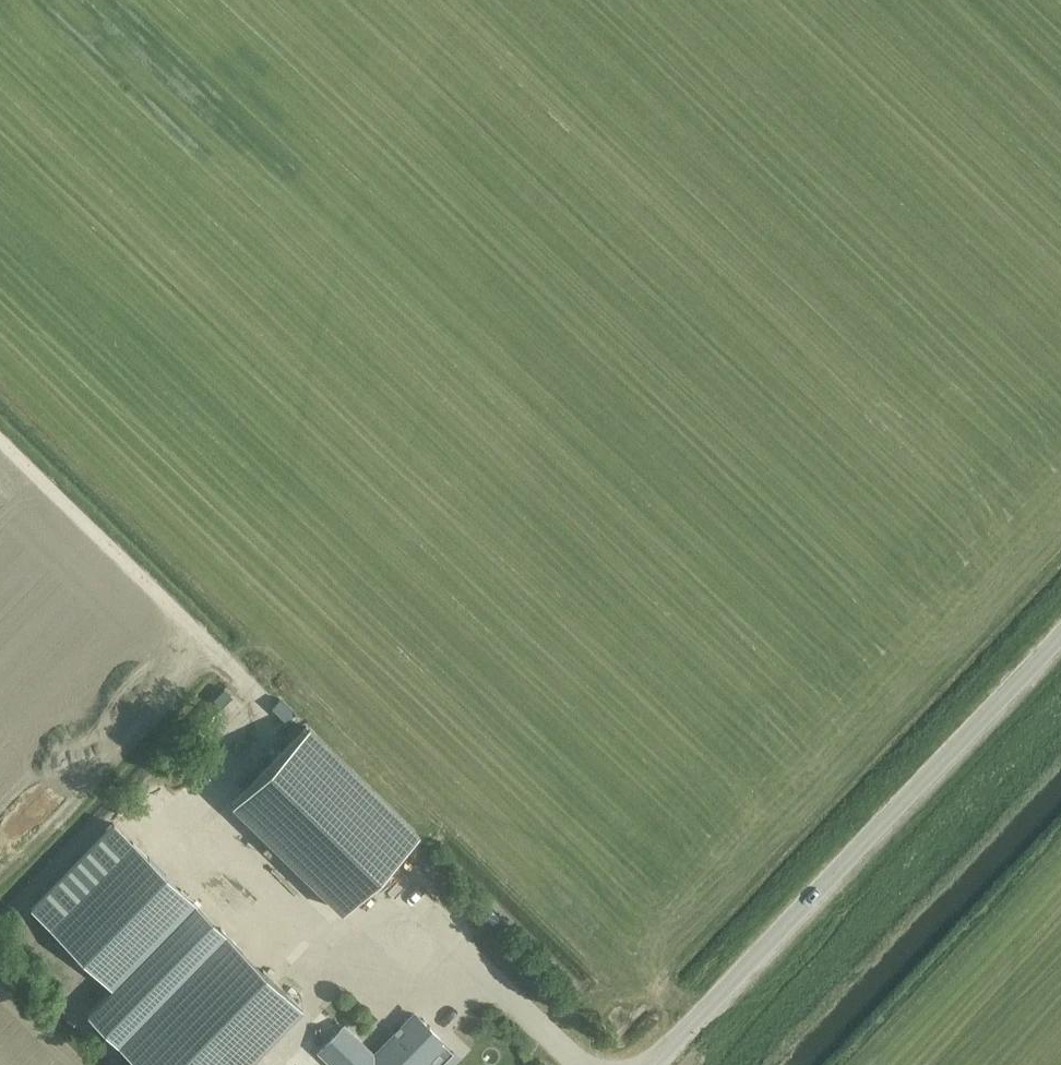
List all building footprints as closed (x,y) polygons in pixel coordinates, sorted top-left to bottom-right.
[(307,727),(232,802),(342,910),(417,834),(307,727)] [(112,822),(31,906),(34,909),(51,926),(114,987),(168,932),(192,907),(196,903),(133,842),(116,825),(112,822)] [(88,1014),(121,1045),(141,1064),(244,1064),(301,1006),(228,935),(196,903),(192,907),(168,932),(114,987),(88,1014)] [(427,1063),(422,1058),(440,1039),(414,1014),(374,1055),(372,1057),(362,1048),(364,1045),(344,1026),(320,1051),(334,1064),(425,1064),(427,1063)]
